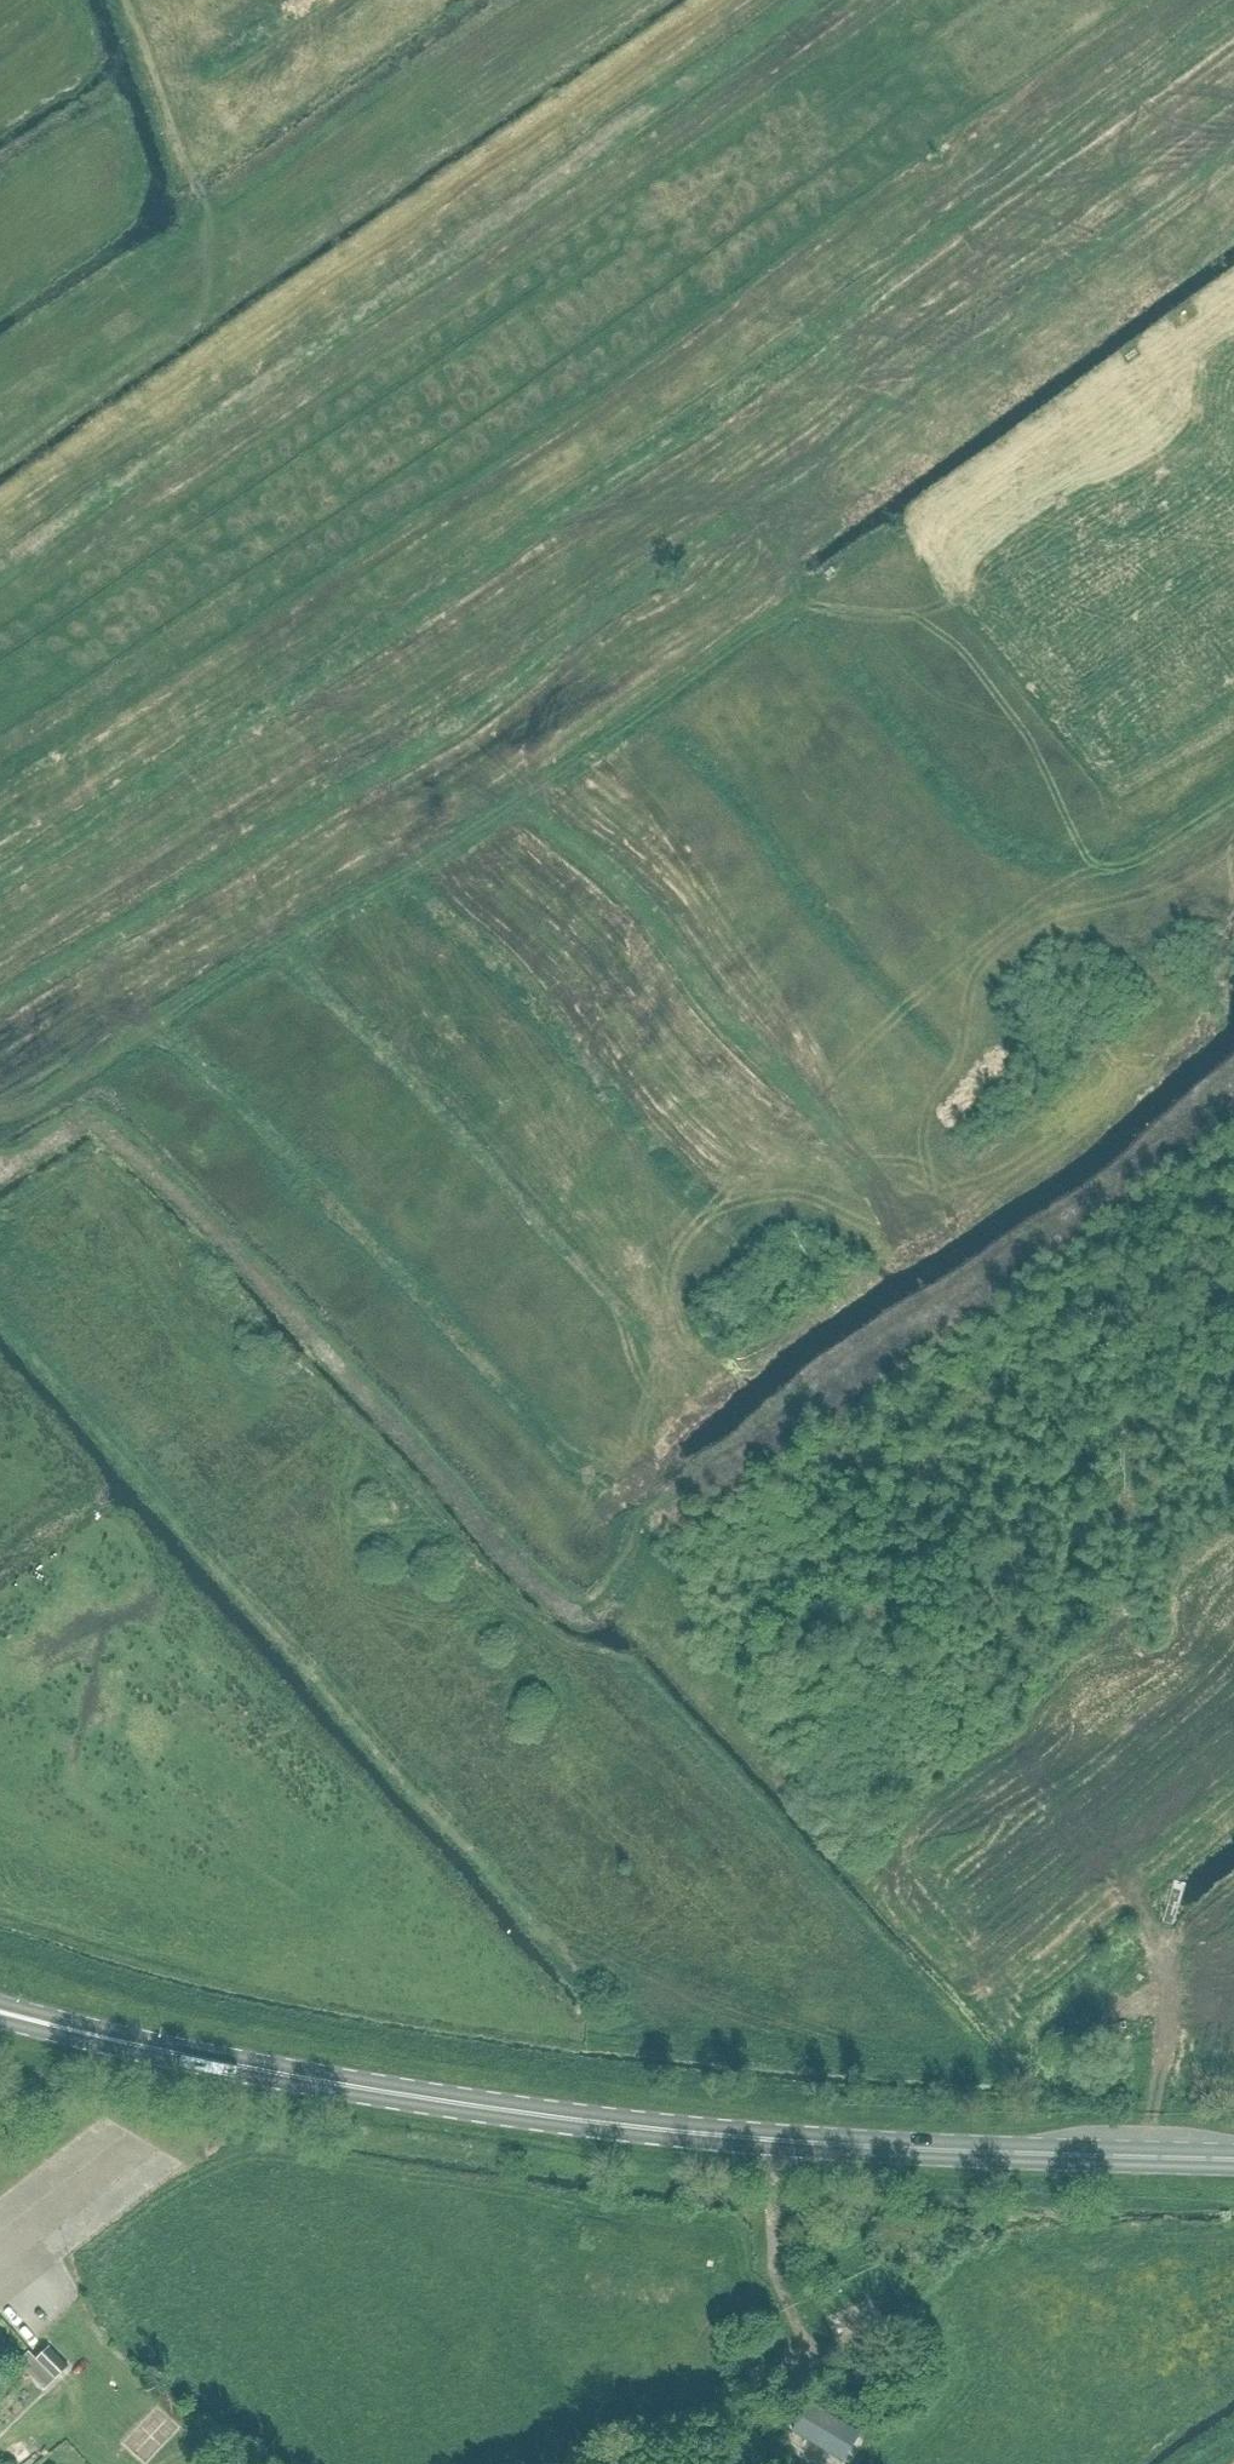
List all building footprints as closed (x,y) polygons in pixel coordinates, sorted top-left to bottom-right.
[(68,2366),(49,2345),(35,2357),(29,2351),(19,2360),(44,2388),(68,2366)] [(843,2460),(860,2432),(809,2402),(793,2430),(843,2460)]
